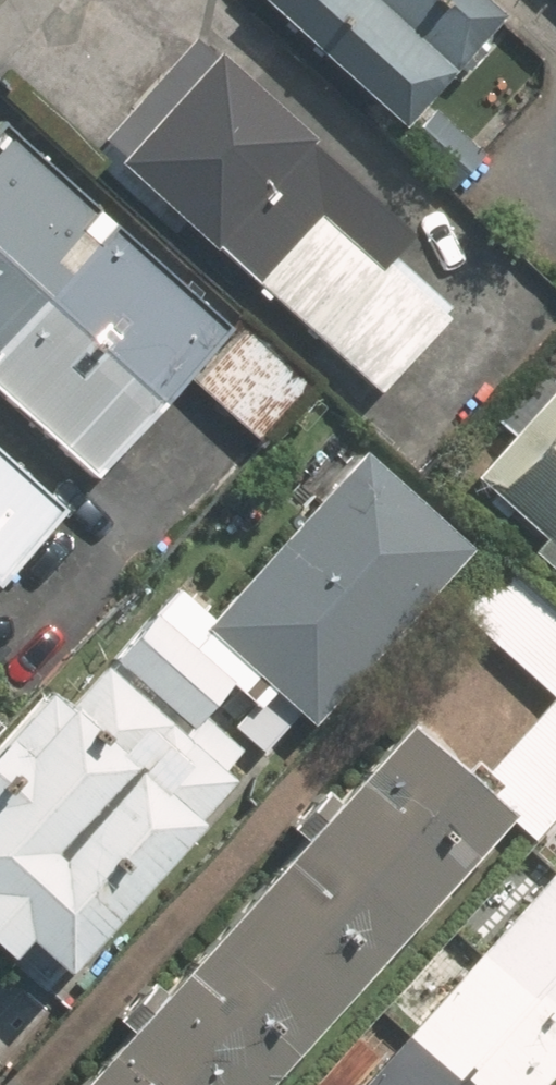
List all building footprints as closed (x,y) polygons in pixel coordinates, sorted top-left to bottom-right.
[(208,0),(168,0),(50,134),(370,416),(455,320),(382,256),(403,233),(357,192),(387,158),(208,0)] [(490,0),(254,0),(440,174),(550,56),(490,0)] [(100,489),(237,339),(13,134),(0,148),(0,398),(100,489)] [(466,458),(555,567),(555,384),(466,458)] [(41,500),(0,462),(0,545),(41,500)] [(353,476),(216,598),(324,718),(388,661),(416,692),(484,631),(445,587),(471,530),(353,476)] [(176,596),(0,786),(0,904),(62,961),(297,708),(176,596)] [(370,736),(35,1072),(48,1084),(243,1084),(481,846),(370,736)] [(520,874),(555,909),(555,836),(520,874)]
